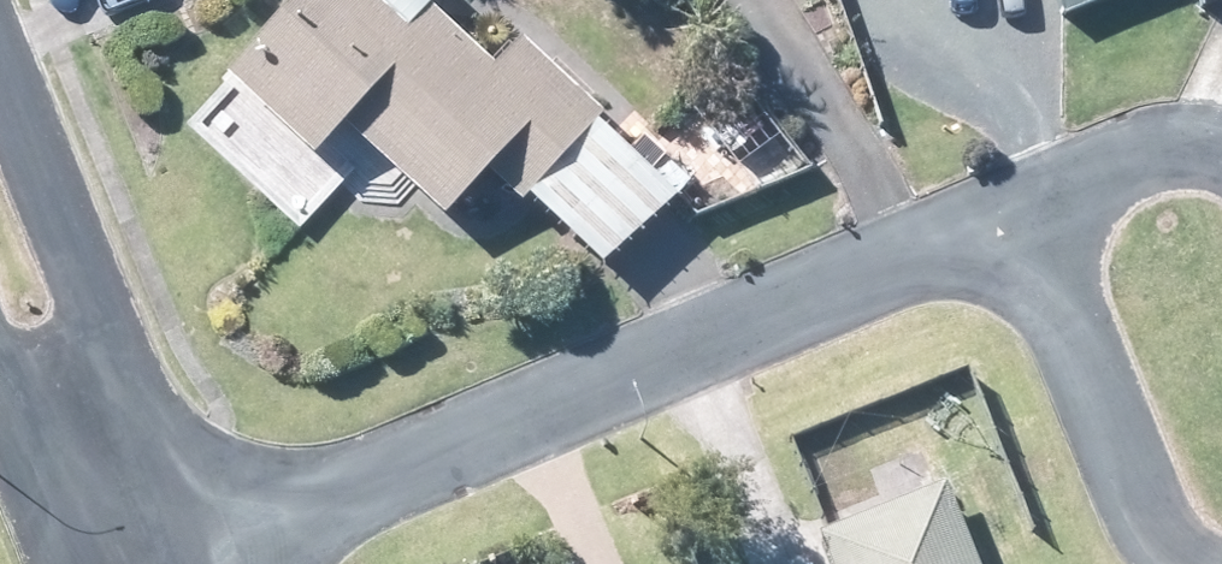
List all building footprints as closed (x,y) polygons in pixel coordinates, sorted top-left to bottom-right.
[(426,7),(404,30),(372,0),(293,0),(225,73),(311,153),(343,119),(441,212),(449,203),(489,161),(522,194),(525,190),(541,205),(601,259),(669,187),(665,184),(611,131),(594,117),(598,113),(549,68),(517,37),(489,67),(476,54),(426,7)] [(939,480),(934,484),(817,532),(830,563),(974,563),(939,480)]
